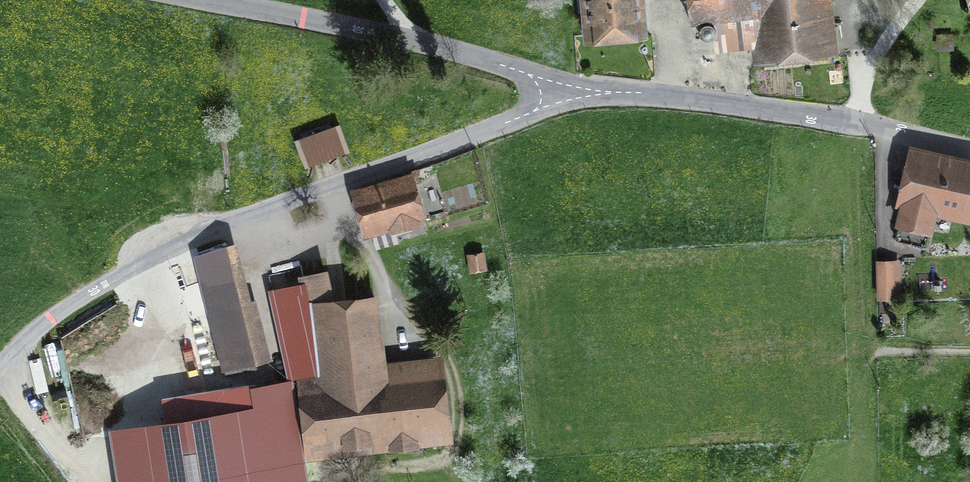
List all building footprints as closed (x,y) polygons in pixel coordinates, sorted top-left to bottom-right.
[(638,28),(636,0),(592,0),(594,32),(638,28)] [(696,23),(742,17),(741,12),(760,9),(765,53),(825,45),(820,0),(693,0),(696,23)] [(709,40),(714,37),(716,29),(711,23),(703,24),(699,31),(701,37),(704,39),(709,40)] [(954,48),(954,33),(939,32),(938,47),(954,48)] [(334,129),(303,140),(312,163),(342,152),(334,129)] [(969,191),(969,162),(917,150),(896,239),(926,246),(935,210),(964,217),(969,191)] [(367,229),(416,214),(407,185),(421,181),(417,169),(404,174),(405,177),(356,194),(367,229)] [(208,292),(225,362),(255,355),(237,281),(234,282),(223,249),(166,269),(178,302),(208,292)] [(469,254),(472,270),(485,267),(481,251),(469,254)] [(879,262),(879,297),(894,297),(894,262),(879,262)] [(297,448),(441,430),(433,368),(376,375),(371,338),(380,336),(375,301),(330,306),(323,274),(303,278),(309,309),(319,382),(289,386),(297,448)] [(216,356),(210,355),(205,357),(202,360),(202,366),(204,370),(208,372),(213,372),(218,368),(219,363),(216,356)] [(257,390),(260,415),(132,431),(139,481),(302,481),(297,448),(289,386),(257,390)]
